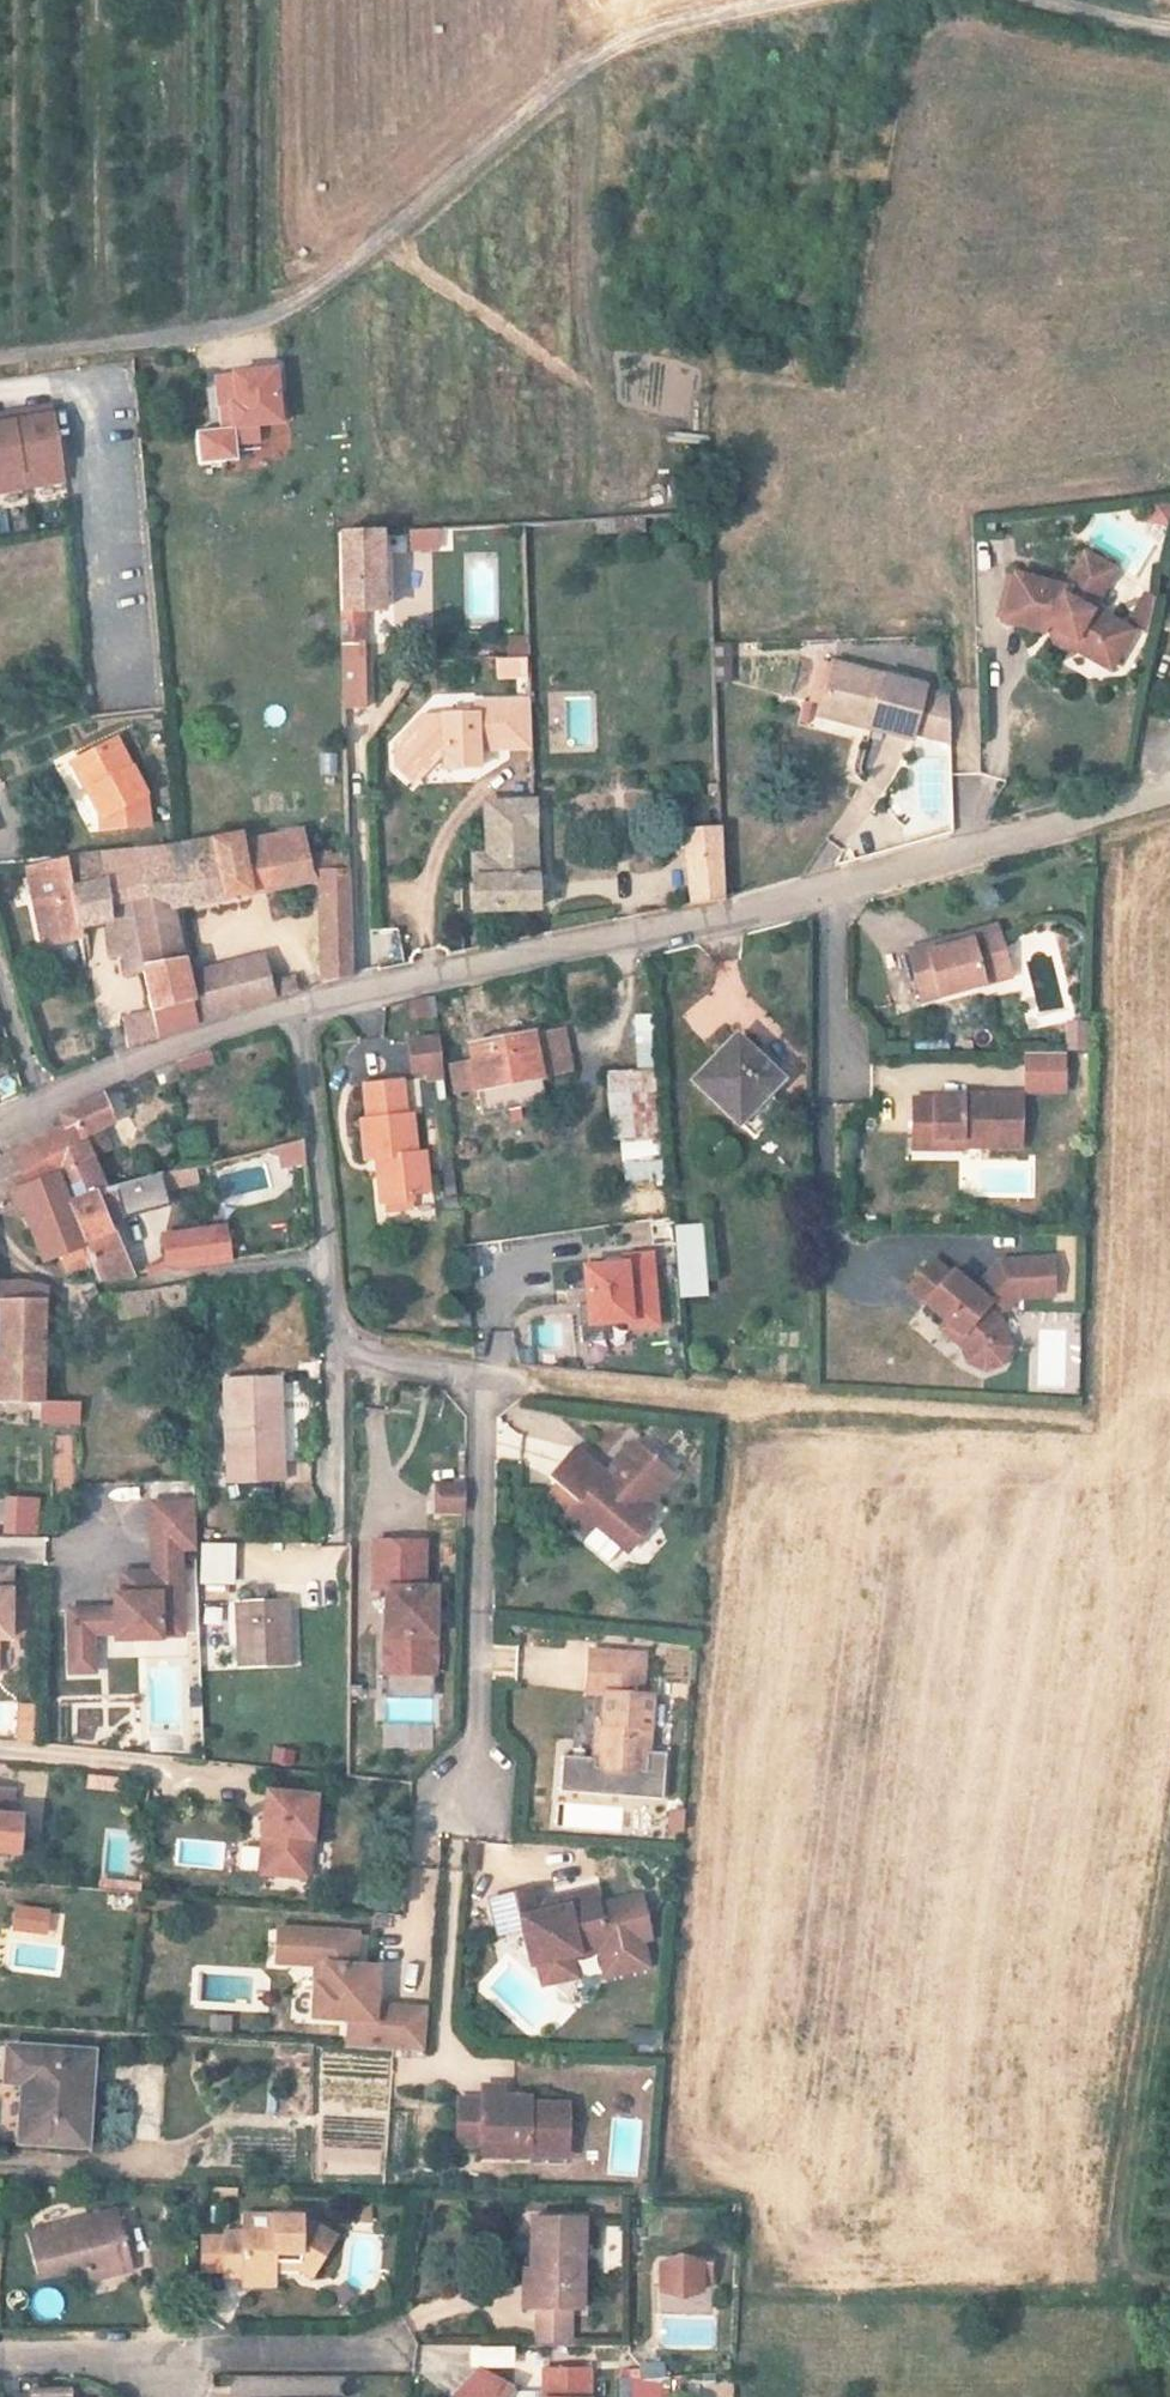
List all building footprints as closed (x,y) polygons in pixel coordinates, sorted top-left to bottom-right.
[(265,431),(292,428),(289,405),(285,374),(248,379),(224,382),(228,413),(241,411),(246,450),(267,448),(265,431)] [(53,413),(52,405),(34,408),(36,417),(53,413)] [(53,413),(36,417),(34,408),(0,414),(0,497),(66,485),(53,413)] [(1169,515),(1169,506),(1153,502),(1148,520),(1167,525),(1169,515)] [(435,549),(434,530),(414,531),(415,550),(435,549)] [(343,607),(361,607),(378,606),(377,534),(341,534),(343,607)] [(1070,648),(1072,645),(1076,638),(1108,656),(1123,652),(1134,633),(1095,608),(1116,573),(1087,557),(1068,591),(1014,574),(1000,618),(1043,632),(1047,623),(1056,627),(1055,640),(1070,648)] [(361,607),(343,607),(344,710),(363,709),(361,607)] [(1076,638),(1072,645),(1114,669),(1123,652),(1108,656),(1076,638)] [(509,640),(510,658),(528,658),(527,640),(509,640)] [(733,682),(733,642),(711,642),(711,682),(733,682)] [(497,658),(498,676),(528,676),(528,658),(510,658),(497,658)] [(834,666),(823,708),(872,718),(869,730),(913,738),(913,735),(951,741),(949,696),(923,690),(924,684),(834,666)] [(421,716),(392,745),(392,768),(408,784),(440,750),(460,768),(478,768),(478,749),(529,748),(527,700),(475,702),(476,715),(421,716)] [(823,708),(821,720),(869,730),(872,718),(823,708)] [(111,734),(73,755),(90,784),(83,788),(101,815),(101,827),(149,826),(147,792),(111,734)] [(90,784),(73,755),(66,760),(83,788),(90,784)] [(471,917),(537,908),(537,806),(485,814),(484,864),(471,866),(471,917)] [(688,906),(722,898),(720,826),(689,830),(688,906)] [(306,836),(243,838),(251,885),(309,878),(317,984),(352,973),(345,855),(308,857),(306,836)] [(243,838),(172,842),(176,879),(138,886),(141,901),(171,898),(251,885),(243,838)] [(153,979),(141,901),(138,886),(176,879),(172,842),(29,854),(50,956),(91,949),(90,944),(114,942),(117,958),(134,957),(138,981),(153,979)] [(141,901),(153,979),(161,1030),(163,1044),(226,1019),(271,1000),(264,956),(188,977),(171,898),(141,901)] [(977,965),(1011,955),(1003,927),(935,946),(933,939),(909,946),(926,1001),(983,984),(977,965)] [(977,965),(983,984),(1017,975),(1011,955),(977,965)] [(432,999),(410,1001),(411,1017),(434,1016),(432,999)] [(633,1014),(636,1069),(610,1070),(615,1183),(661,1181),(653,1013),(633,1014)] [(1093,1049),(1094,1026),(1066,1025),(1065,1048),(1069,1048),(1093,1049)] [(148,1051),(163,1044),(161,1030),(147,1035),(148,1051)] [(568,1073),(559,1031),(466,1048),(469,1062),(450,1065),(455,1095),(474,1091),(479,1116),(542,1104),(537,1080),(568,1073)] [(742,1033),(696,1078),(736,1120),(782,1076),(742,1033)] [(410,1079),(442,1077),(439,1035),(407,1037),(410,1079)] [(1065,1048),(1027,1047),(1026,1086),(1068,1087),(1069,1048),(1065,1048)] [(178,1074),(213,1066),(210,1051),(174,1059),(178,1074)] [(378,1161),(383,1206),(408,1203),(407,1196),(426,1194),(422,1152),(414,1153),(410,1119),(400,1120),(396,1083),(367,1086),(371,1122),(363,1122),(367,1162),(378,1161)] [(965,1134),(965,1141),(1021,1142),(1022,1089),(937,1088),(936,1094),(916,1094),(915,1127),(934,1126),(934,1135),(965,1134)] [(39,1175),(71,1166),(97,1160),(86,1128),(116,1117),(108,1095),(79,1106),(83,1117),(16,1147),(25,1179),(39,1175)] [(965,1149),(965,1141),(965,1134),(934,1135),(934,1126),(915,1127),(915,1149),(965,1149)] [(280,1168),(306,1164),(302,1142),(277,1147),(280,1168)] [(16,1147),(0,1153),(0,1186),(25,1179),(16,1147)] [(140,1154),(99,1164),(109,1191),(155,1176),(140,1154)] [(109,1191),(99,1164),(97,1160),(71,1166),(98,1269),(126,1265),(112,1216),(167,1200),(164,1186),(192,1177),(192,1165),(155,1176),(109,1191)] [(98,1269),(71,1166),(39,1175),(66,1271),(98,1269)] [(674,1225),(678,1298),(715,1295),(710,1222),(674,1225)] [(169,1267),(224,1260),(217,1227),(167,1235),(169,1267)] [(604,1266),(580,1268),(587,1325),(627,1320),(628,1327),(655,1324),(646,1253),(620,1256),(620,1263),(604,1266)] [(603,1258),(604,1266),(620,1263),(620,1256),(603,1258)] [(959,1337),(968,1346),(968,1355),(965,1358),(969,1364),(972,1361),(982,1372),(998,1367),(996,1343),(1008,1343),(1007,1328),(987,1309),(997,1298),(1009,1309),(1020,1298),(1055,1296),(1054,1261),(1007,1262),(979,1291),(960,1271),(954,1278),(936,1261),(913,1286),(962,1334),(959,1337)] [(192,1313),(191,1287),(151,1294),(156,1315),(192,1313)] [(64,1312),(9,1320),(6,1421),(60,1418),(60,1416),(64,1312)] [(1037,1392),(1078,1395),(1082,1336),(1041,1333),(1037,1392)] [(286,1482),(283,1377),(224,1379),(227,1483),(286,1482)] [(56,1479),(73,1479),(73,1436),(56,1436),(56,1479)] [(558,1483),(549,1493),(571,1512),(565,1518),(587,1538),(598,1527),(624,1551),(629,1546),(639,1546),(649,1535),(648,1525),(660,1512),(653,1505),(679,1475),(642,1442),(616,1470),(621,1475),(604,1494),(595,1485),(606,1474),(577,1448),(551,1476),(558,1483)] [(464,1485),(440,1484),(440,1509),(463,1509),(464,1485)] [(152,1551),(181,1551),(197,1551),(197,1545),(196,1503),(152,1504),(152,1551)] [(436,1588),(427,1589),(426,1541),(376,1542),(377,1590),(387,1590),(388,1676),(438,1675),(436,1588)] [(197,1551),(197,1577),(236,1577),(236,1545),(197,1545),(197,1551)] [(152,1551),(153,1573),(182,1573),(181,1551),(152,1551)] [(12,1569),(0,1569),(0,1679),(1,1643),(13,1642),(12,1569)] [(94,1634),(116,1634),(132,1634),(132,1640),(161,1640),(161,1637),(183,1636),(182,1573),(153,1573),(122,1573),(122,1609),(69,1610),(70,1655),(94,1655),(94,1634)] [(286,1668),(286,1600),(236,1600),(237,1668),(286,1668)] [(624,1695),(607,1694),(604,1725),(597,1724),(594,1759),(594,1771),(646,1775),(648,1752),(653,1697),(644,1696),(647,1655),(591,1651),(589,1673),(626,1676),(624,1695)] [(70,1655),(70,1673),(95,1673),(94,1655),(70,1655)] [(626,1676),(589,1673),(588,1692),(607,1694),(624,1695),(626,1676)] [(388,1723),(432,1720),(430,1695),(387,1699),(388,1723)] [(666,1754),(648,1752),(646,1775),(594,1771),(594,1759),(563,1757),(560,1792),(663,1800),(666,1754)] [(87,1773),(85,1788),(117,1791),(119,1777),(87,1773)] [(269,1793),(261,1874),(310,1879),(318,1798),(269,1793)] [(15,1805),(0,1804),(0,1851),(22,1853),(23,1822),(14,1821),(15,1805)] [(684,1835),(683,1809),(651,1810),(652,1836),(684,1835)] [(546,1910),(543,1899),(540,1884),(489,1895),(497,1931),(523,1925),(532,1964),(541,1962),(573,1955),(602,1948),(618,1945),(624,1971),(650,1965),(644,1939),(653,1937),(643,1895),(601,1904),(600,1898),(546,1910)] [(597,1886),(543,1899),(546,1910),(600,1898),(597,1886)] [(50,1910),(17,1907),(15,1930),(48,1933),(50,1910)] [(289,1946),(290,1928),(276,1927),(274,1961),(303,1962),(289,1946)] [(355,1932),(290,1928),(289,1946),(303,1962),(314,1963),(311,2015),(349,2018),(347,2044),(423,2048),(427,2007),(373,2004),(375,1965),(360,1965),(353,1957),(355,1932)] [(624,1971),(618,1945),(602,1948),(608,1975),(624,1971)] [(573,1955),(541,1962),(545,1983),(578,1975),(573,1955)] [(18,2085),(43,2086),(41,2145),(88,2147),(91,2053),(19,2050),(18,2085)] [(481,2094),(504,2095),(504,2085),(481,2085),(481,2094)] [(458,2144),(485,2144),(486,2138),(512,2138),(529,2138),(528,2153),(569,2154),(570,2102),(531,2102),(531,2095),(504,2095),(481,2094),(481,2099),(459,2099),(458,2144)] [(512,2157),(512,2138),(486,2138),(485,2144),(485,2157),(512,2157)] [(47,2284),(88,2274),(98,2272),(100,2279),(140,2269),(131,2218),(38,2239),(47,2284)] [(250,2241),(230,2241),(230,2275),(230,2284),(249,2284),(281,2284),(281,2261),(306,2262),(306,2278),(318,2286),(344,2244),(312,2224),(281,2223),(281,2237),(250,2238),(250,2241)] [(250,2223),(250,2238),(281,2237),(281,2223),(250,2223)] [(531,2346),(573,2346),(573,2324),(577,2324),(579,2234),(527,2232),(525,2282),(532,2282),(531,2323),(531,2346)] [(210,2276),(230,2275),(230,2241),(210,2241),(210,2276)] [(98,2272),(88,2274),(92,2292),(143,2279),(140,2269),(100,2279),(98,2272)] [(712,2297),(712,2275),(661,2276),(661,2304),(681,2311),(701,2304),(701,2296),(712,2297)] [(531,2323),(532,2282),(516,2282),(515,2322),(531,2323)] [(281,2284),(249,2284),(248,2295),(280,2295),(281,2284)] [(618,2396),(668,2396),(667,2365),(617,2367),(618,2396)] [(595,2369),(548,2370),(549,2396),(596,2396),(595,2369)] [(512,2386),(488,2371),(461,2396),(507,2396),(512,2386)]
